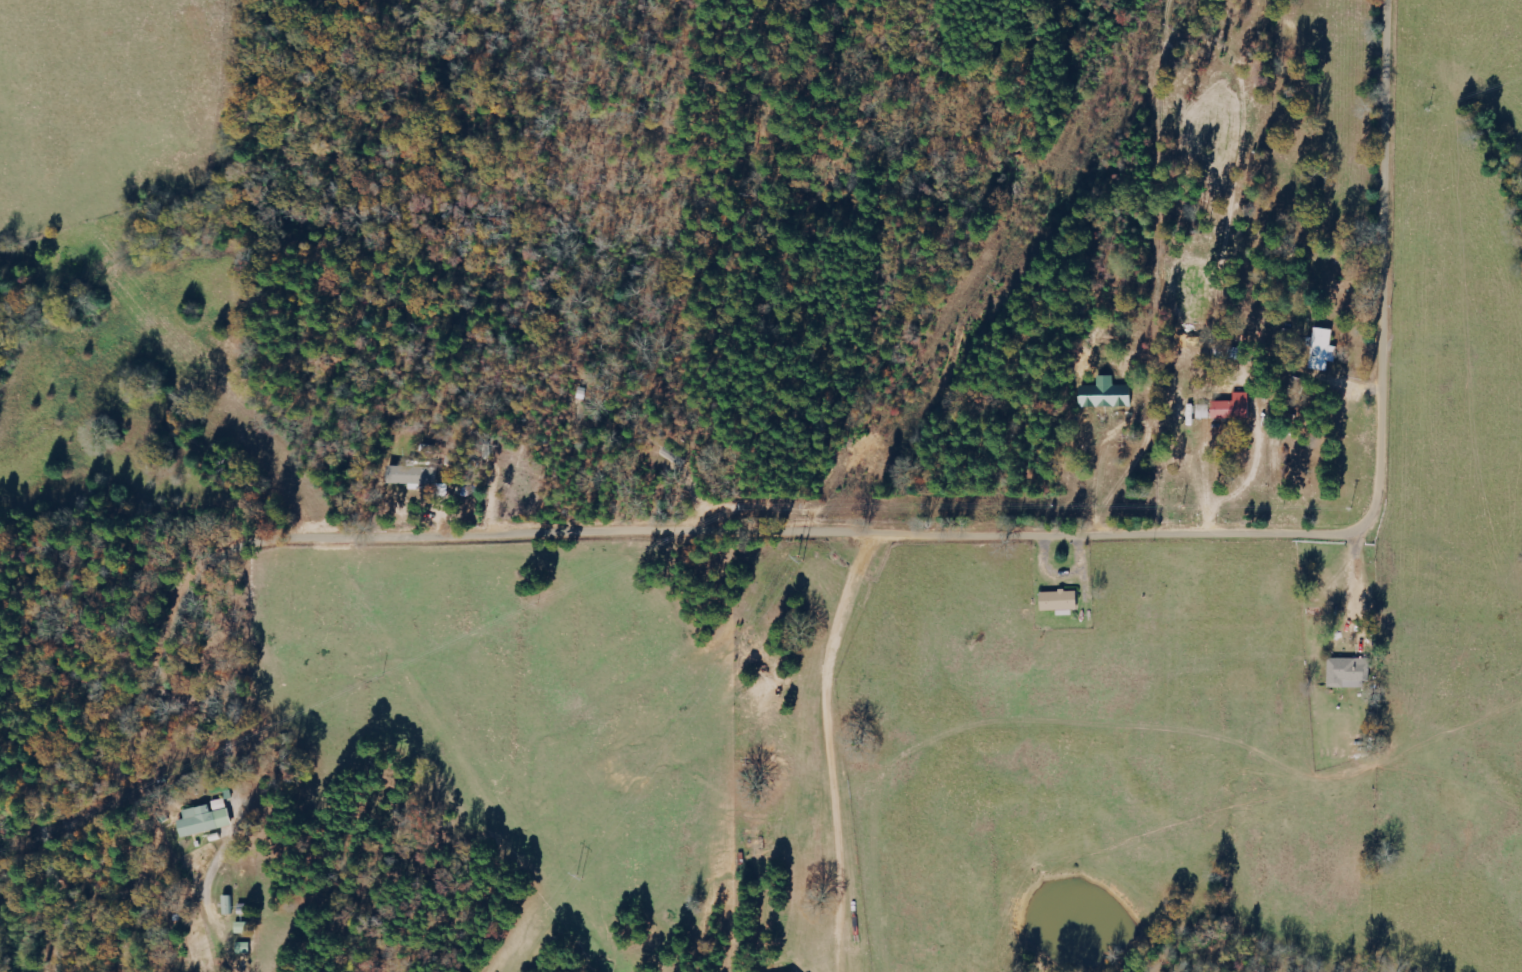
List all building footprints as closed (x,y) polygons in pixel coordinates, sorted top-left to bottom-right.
[(1336,331),(1317,329),(1313,370),(1331,371),(1332,363),(1338,363),(1340,348),(1335,347),(1336,331)] [(1117,386),(1117,376),(1101,376),(1101,386),(1084,387),(1085,408),(1135,407),(1135,385),(1117,386)] [(1215,419),(1253,418),(1252,393),(1236,393),(1237,404),(1214,404),(1215,419)] [(1200,418),(1211,418),(1212,405),(1200,405),(1200,418)] [(389,465),(390,484),(434,483),(433,465),(389,465)] [(1371,658),(1330,659),(1331,688),(1371,687),(1371,658)] [(186,811),(188,819),(181,821),(184,837),(235,827),(229,799),(213,802),(214,805),(186,811)]
